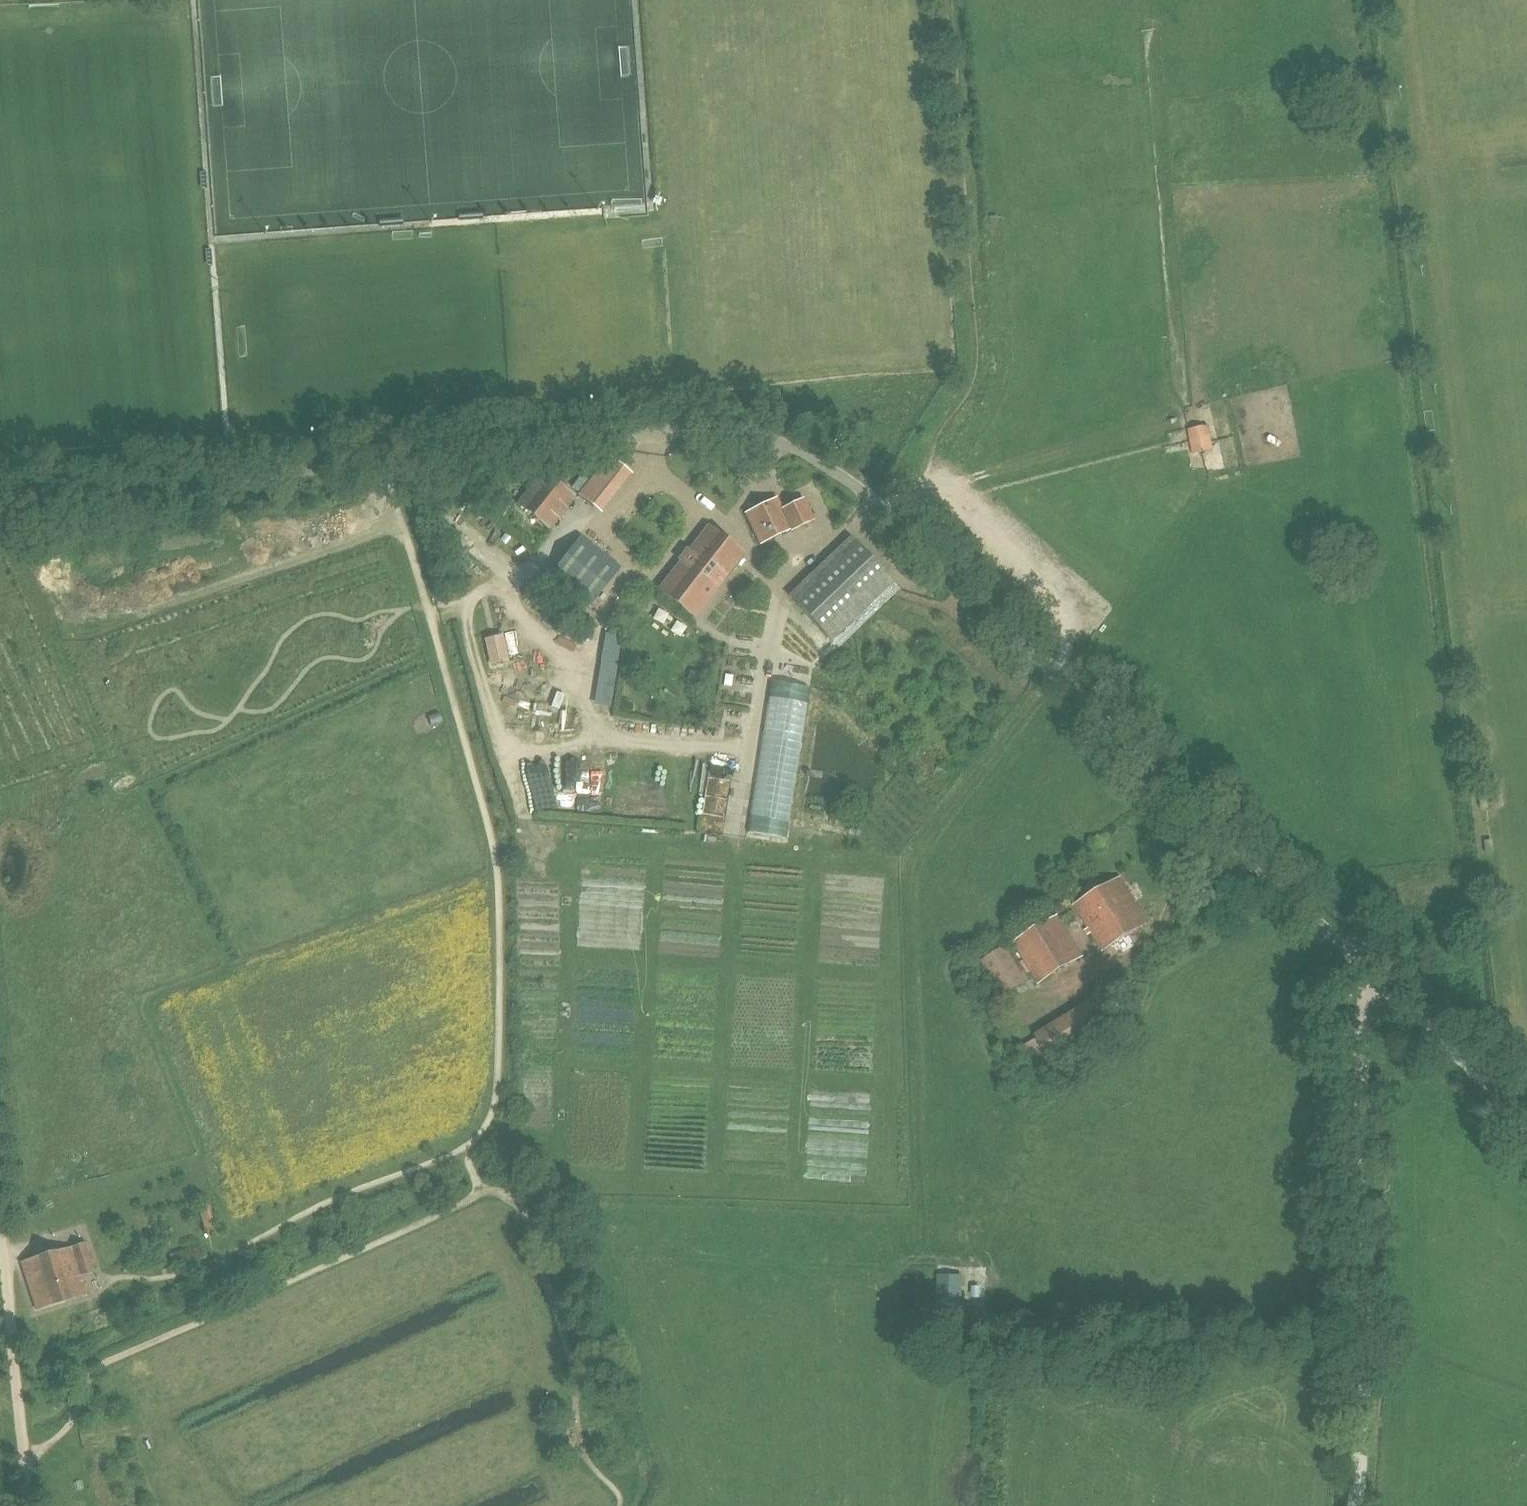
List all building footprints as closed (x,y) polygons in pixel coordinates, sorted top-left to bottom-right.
[(566,509),(564,507),(572,497),(542,474),(519,504),(549,527),(557,516),(560,518),(566,509)] [(803,498),(781,509),(776,498),(746,513),(761,543),(791,528),(792,530),(814,520),(803,498)] [(688,549),(679,560),(681,562),(660,589),(695,616),(743,554),(708,527),(690,551),(688,549)] [(589,604),(619,567),(581,537),(552,575),(589,604)] [(892,582),(856,544),(795,602),(831,640),(892,582)] [(510,660),(507,649),(489,653),(492,665),(510,660)] [(766,706),(745,834),(784,839),(803,711),(806,686),(770,681),(766,706)] [(1119,876),(1074,905),(1089,927),(1085,929),(1088,933),(1091,931),(1103,949),(1147,921),(1119,876)] [(1055,915),(1014,940),(1040,982),(1081,956),(1055,915)] [(980,960),(1002,996),(1027,981),(1005,945),(980,960)] [(80,1274),(93,1270),(103,1267),(99,1255),(90,1258),(85,1243),(23,1262),(38,1309),(86,1294),(80,1274)] [(124,1301),(114,1304),(119,1317),(128,1314),(124,1301)]
